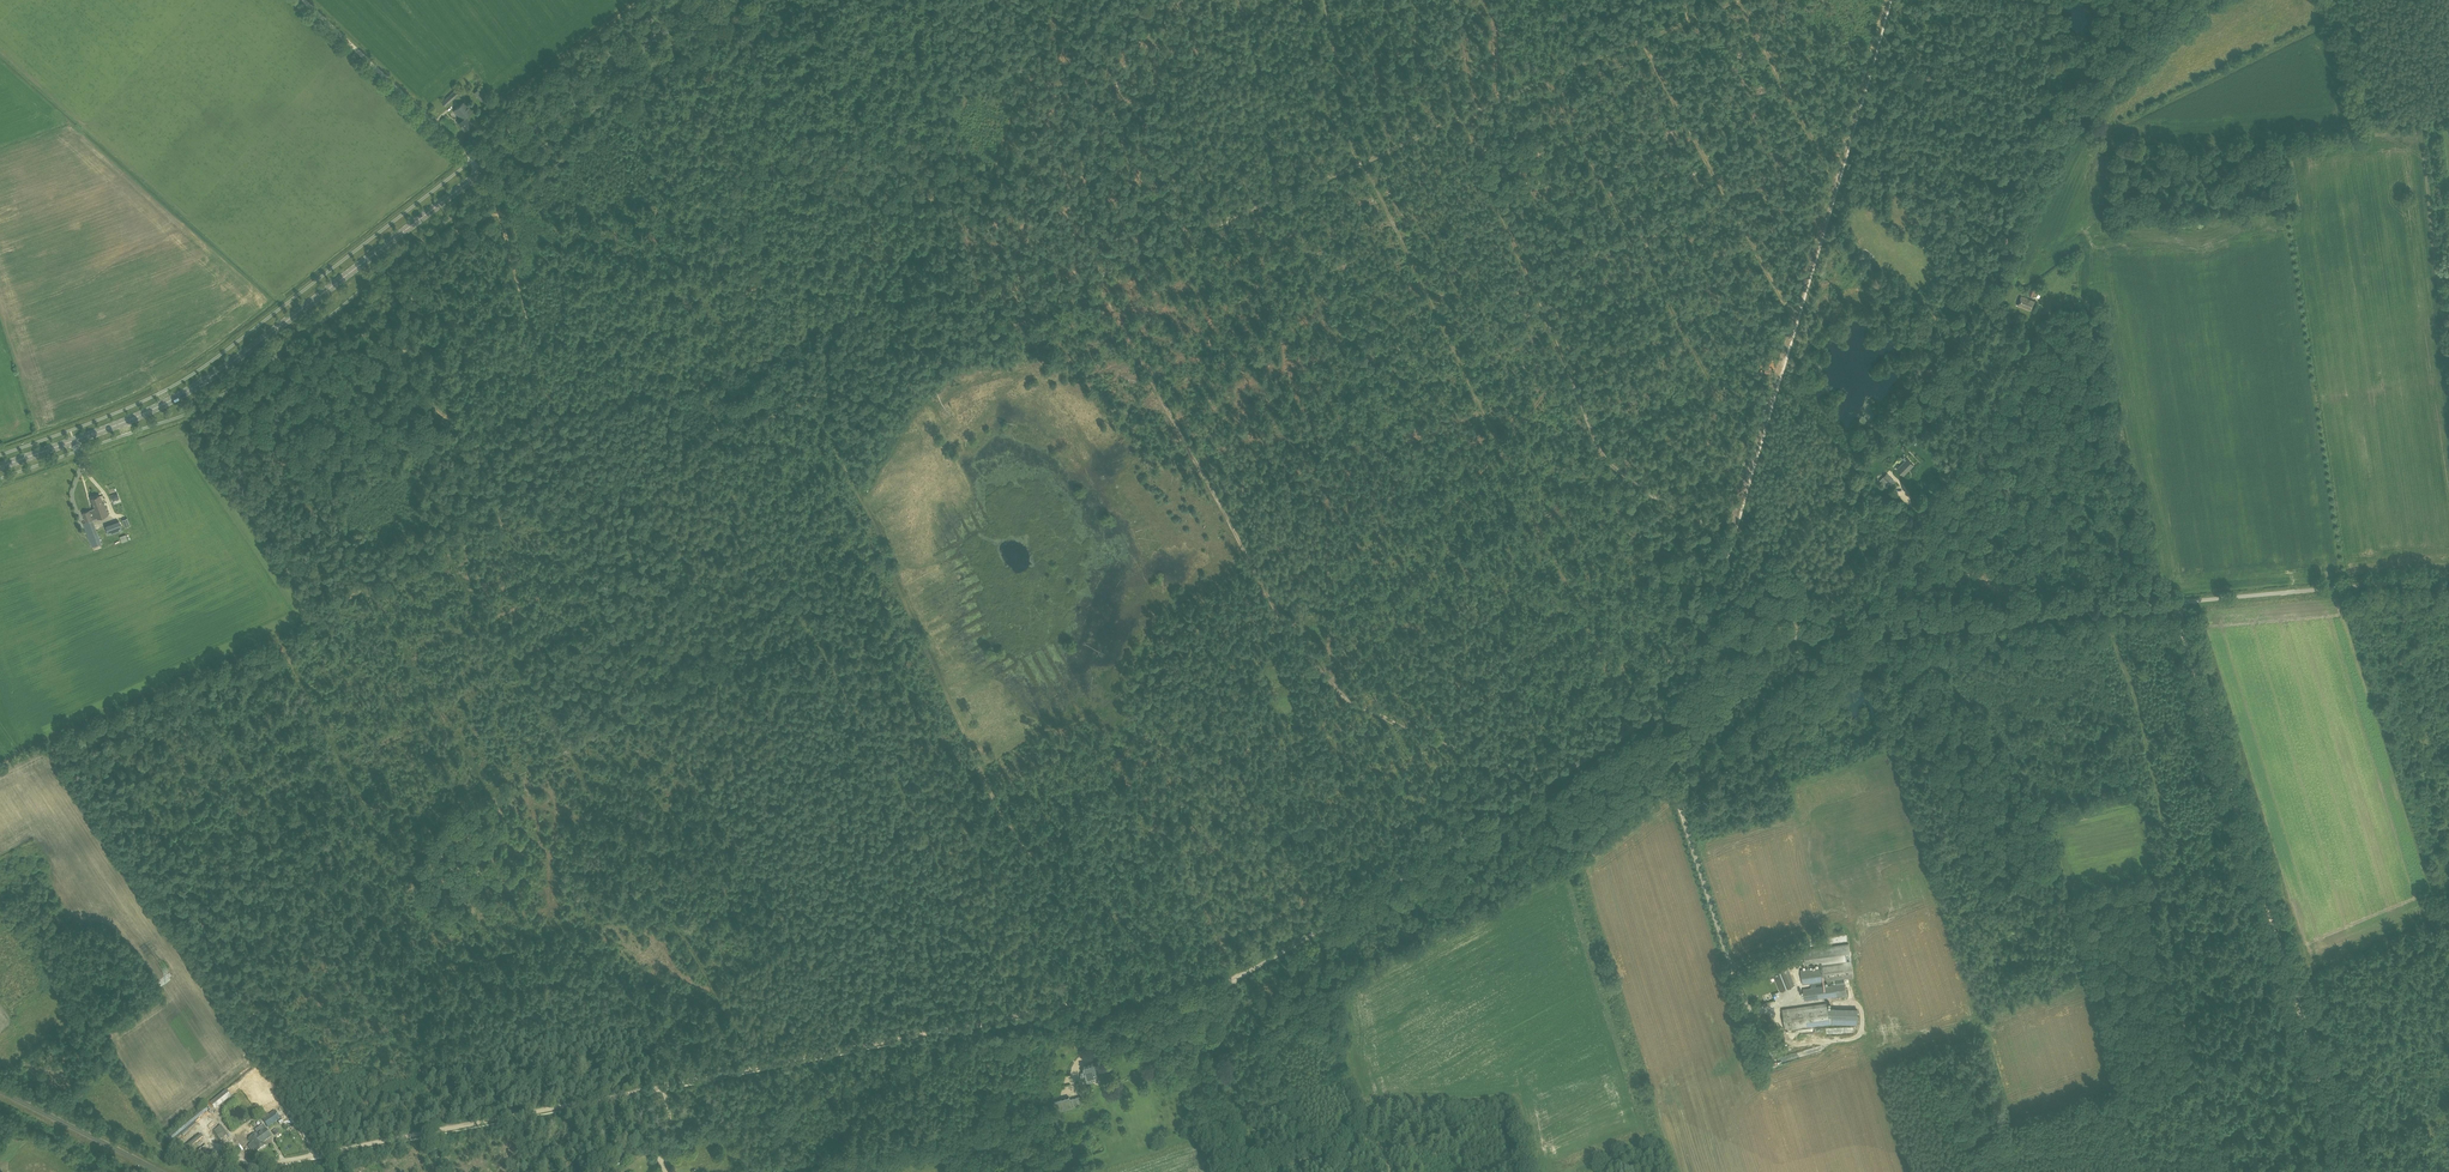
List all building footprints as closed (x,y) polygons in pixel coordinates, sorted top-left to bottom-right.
[(482,102),(489,95),(482,86),(474,93),(482,102)] [(445,107),(459,94),(455,90),(442,103),(445,107)] [(459,95),(446,106),(451,111),(459,103),(463,99),(459,95)] [(465,130),(471,125),(465,118),(473,111),(464,102),(454,110),(461,118),(458,121),(459,122),(459,123),(465,130)] [(1859,258),(1865,263),(1870,257),(1864,252),(1859,258)] [(2018,305),(2032,310),(2035,302),(2022,297),(2018,305)] [(1914,465),(1907,458),(1905,456),(1902,458),(1905,461),(1897,469),(1904,475),(1914,465)] [(1888,481),(1891,478),(1887,473),(1883,477),(1884,478),(1888,481)] [(90,542),(92,547),(101,543),(100,539),(92,518),(96,516),(97,519),(108,515),(104,504),(103,504),(100,496),(91,499),(94,507),(93,508),(94,509),(89,511),(83,513),(86,522),(83,523),(90,543),(90,542)] [(106,526),(109,535),(122,530),(119,521),(106,526)] [(1836,980),(1854,978),(1851,961),(1849,944),(1837,946),(1804,950),(1805,964),(1807,964),(1807,965),(1819,964),(1819,968),(1808,969),(1801,970),(1803,984),(1811,983),(1812,988),(1803,989),(1805,1000),(1846,995),(1845,983),(1836,985),(1836,980)] [(1772,970),(1780,991),(1795,985),(1787,964),(1772,970)] [(1761,976),(1753,980),(1757,989),(1765,985),(1761,976)] [(1828,1009),(1827,1007),(1827,1003),(1782,1009),(1785,1030),(1830,1024),(1828,1009)] [(1858,1010),(1828,1009),(1830,1024),(1857,1024),(1858,1010)] [(1082,1075),(1081,1075),(1083,1081),(1101,1076),(1098,1062),(1091,1064),(1092,1065),(1084,1067),(1085,1072),(1081,1073),(1082,1075)] [(209,1104),(214,1109),(214,1110),(231,1096),(226,1090),(209,1104)] [(1073,1107),(1070,1097),(1054,1102),(1056,1107),(1060,1106),(1061,1110),(1073,1107)] [(263,1119),(268,1127),(277,1120),(280,1118),(275,1110),(263,1119)] [(214,1133),(218,1131),(219,1133),(223,1130),(219,1124),(212,1129),(214,1133)] [(263,1125),(255,1130),(257,1133),(248,1139),(251,1144),(248,1145),(252,1151),(255,1149),(256,1151),(265,1145),(263,1142),(271,1137),(266,1129),(263,1125)]
